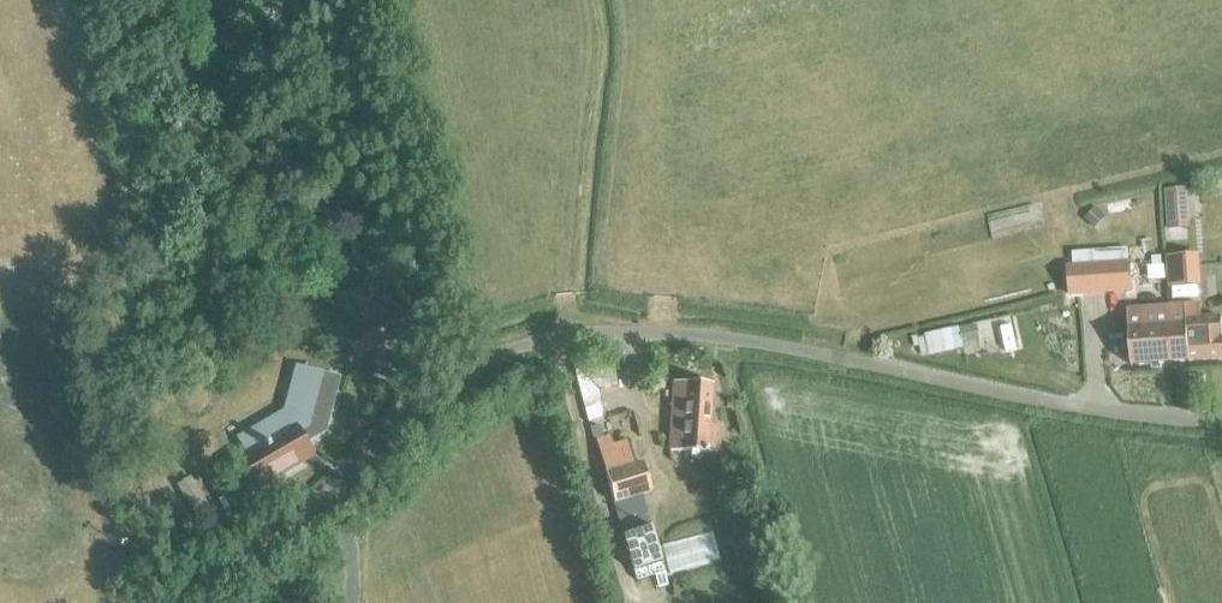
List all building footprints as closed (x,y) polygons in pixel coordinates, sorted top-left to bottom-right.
[(1166,191),(1166,231),(1186,231),(1186,191),(1166,191)] [(1094,208),(1084,219),(1094,228),(1104,218),(1094,208)] [(1196,254),(1170,256),(1172,286),(1199,284),(1196,254)] [(1130,261),(1068,265),(1069,295),(1132,291),(1130,261)] [(363,323),(344,333),(358,359),(366,355),(403,335),(374,282),(359,290),(349,296),(363,323)] [(1131,366),(1174,363),(1221,359),(1221,319),(1202,320),(1201,305),(1169,308),(1127,311),(1131,366)] [(976,325),(960,328),(963,344),(979,340),(976,325)] [(925,337),(918,338),(922,354),(929,352),(930,357),(950,352),(944,331),(925,335),(925,337)] [(573,363),(589,421),(603,418),(593,385),(613,384),(611,360),(573,363)] [(282,409),(235,436),(245,452),(237,457),(256,490),(314,457),(304,439),(321,430),(336,375),(294,364),(282,409)] [(707,428),(710,387),(675,385),(671,439),(670,453),(705,455),(705,453),(716,453),(718,429),(707,428)] [(595,442),(613,503),(632,572),(660,564),(643,507),(641,508),(637,497),(651,492),(642,463),(633,466),(626,443),(612,447),(609,437),(595,442)] [(177,487),(197,519),(210,511),(190,479),(177,487)]
